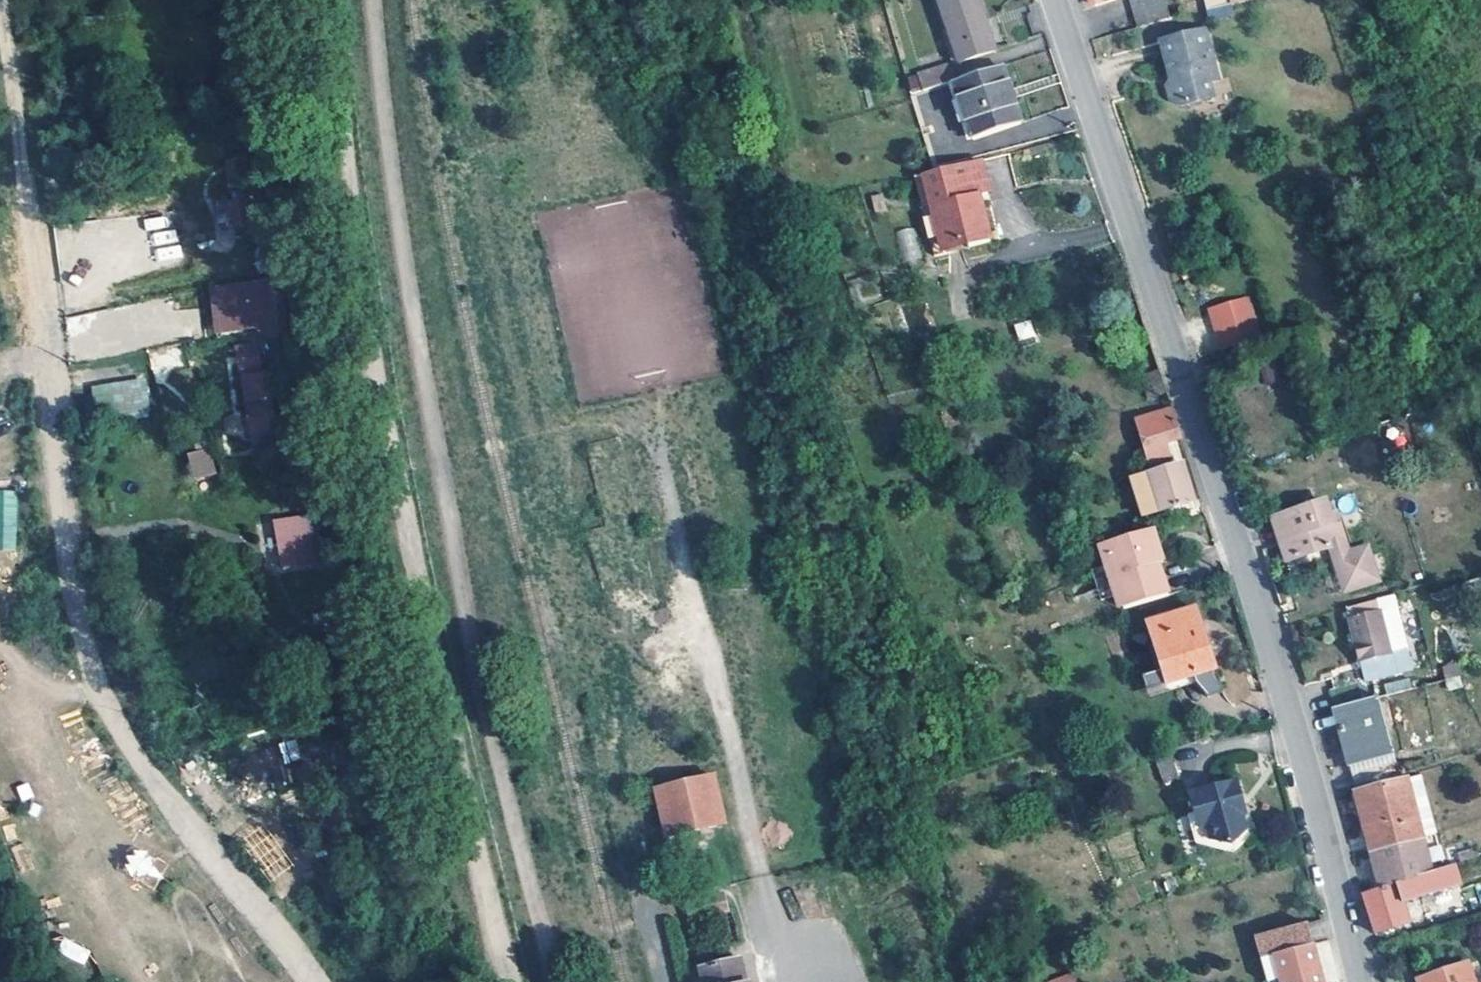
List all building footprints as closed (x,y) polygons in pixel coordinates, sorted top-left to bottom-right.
[(981,0),(942,0),(950,25),(960,61),(997,49),(981,0)] [(1168,0),(1135,0),(1142,26),(1172,17),(1168,0)] [(960,61),(950,25),(943,27),(954,62),(960,61)] [(1163,42),(1166,53),(1175,80),(1172,85),(1177,99),(1189,103),(1220,93),(1215,78),(1224,75),(1212,39),(1207,27),(1163,42)] [(953,79),(948,62),(918,72),(922,85),(924,88),(953,79)] [(1022,122),(1005,66),(958,80),(976,136),(1022,122)] [(922,85),(918,72),(907,75),(911,89),(922,85)] [(927,219),(937,257),(938,259),(991,245),(990,241),(979,198),(990,196),(981,163),(916,180),(927,219)] [(938,259),(937,257),(927,219),(916,180),(910,182),(930,259),(931,261),(938,259)] [(175,228),(170,229),(166,214),(144,220),(156,264),(183,256),(175,228)] [(82,259),(67,279),(76,285),(91,265),(82,259)] [(284,333),(278,279),(264,280),(270,325),(271,334),(284,333)] [(1249,296),(1212,309),(1224,348),(1262,335),(1249,296)] [(1014,324),(1019,340),(1035,335),(1029,319),(1014,324)] [(1239,367),(1235,356),(1228,359),(1232,369),(1239,367)] [(1170,395),(1162,371),(1145,376),(1153,400),(1170,395)] [(90,383),(93,418),(149,413),(146,378),(90,383)] [(250,403),(249,395),(249,392),(238,393),(238,397),(239,405),(230,406),(232,419),(234,439),(264,434),(260,411),(258,402),(250,403)] [(1183,439),(1174,408),(1144,417),(1152,448),(1168,443),(1183,439)] [(1172,459),(1168,443),(1152,448),(1157,464),(1172,459)] [(190,478),(214,475),(210,448),(186,451),(190,478)] [(1193,503),(1181,465),(1153,473),(1137,478),(1143,496),(1149,516),(1149,517),(1166,512),(1193,503)] [(0,490),(0,550),(17,550),(17,490),(0,490)] [(1326,505),(1325,503),(1275,519),(1288,559),(1331,546),(1324,525),(1331,523),(1332,522),(1326,505)] [(1326,505),(1332,522),(1340,520),(1334,503),(1326,505)] [(314,563),(305,518),(276,523),(278,536),(283,568),(314,563)] [(1288,559),(1275,519),(1270,521),(1273,529),(1283,561),(1288,559)] [(1336,543),(1331,523),(1324,525),(1331,546),(1336,543)] [(1151,538),(1149,531),(1111,542),(1130,605),(1170,594),(1159,562),(1165,561),(1156,537),(1151,538)] [(283,568),(278,536),(272,537),(279,574),(314,568),(314,563),(283,568)] [(1392,653),(1376,600),(1346,609),(1365,681),(1413,668),(1408,648),(1392,653)] [(1215,664),(1211,651),(1198,609),(1150,624),(1156,645),(1161,644),(1168,664),(1174,682),(1196,676),(1198,684),(1209,696),(1224,691),(1215,664)] [(1455,662),(1448,646),(1436,651),(1442,667),(1455,662)] [(1447,679),(1461,675),(1455,662),(1442,667),(1447,679)] [(1461,678),(1461,675),(1447,679),(1450,688),(1464,684),(1461,678)] [(1198,684),(1196,676),(1174,682),(1176,691),(1198,684)] [(1387,695),(1411,688),(1408,677),(1384,684),(1387,695)] [(1365,699),(1360,684),(1331,692),(1335,706),(1365,699)] [(1394,754),(1379,699),(1336,710),(1351,764),(1394,754)] [(295,738),(278,743),(283,764),(301,759),(295,738)] [(1176,770),(1171,750),(1155,754),(1161,775),(1176,770)] [(1395,759),(1394,754),(1351,764),(1353,770),(1395,759)] [(1400,776),(1395,759),(1353,770),(1357,788),(1400,776)] [(1179,780),(1176,770),(1161,775),(1163,785),(1179,780)] [(1235,848),(1251,832),(1249,830),(1241,800),(1246,798),(1240,780),(1191,795),(1201,829),(1209,827),(1213,841),(1235,848)] [(1359,793),(1375,853),(1420,838),(1421,838),(1406,780),(1359,793)] [(730,781),(685,792),(698,840),(740,829),(730,781)] [(698,840),(685,792),(666,797),(678,845),(698,840)] [(1375,853),(1359,793),(1351,796),(1366,855),(1375,853)] [(1255,827),(1246,798),(1241,800),(1249,830),(1255,827)] [(1207,849),(1210,849),(1238,856),(1256,836),(1251,832),(1235,848),(1213,841),(1209,827),(1201,829),(1207,849)] [(1420,838),(1375,853),(1377,863),(1383,888),(1430,874),(1420,838)] [(120,865),(150,890),(167,869),(137,844),(120,865)] [(1479,858),(1476,851),(1460,857),(1462,863),(1479,858)] [(1403,903),(1461,886),(1455,866),(1430,874),(1383,888),(1364,894),(1370,918),(1376,935),(1409,924),(1403,903)] [(727,920),(723,902),(687,911),(691,928),(727,920)] [(1328,943),(1323,919),(1308,924),(1315,946),(1328,943)] [(1261,961),(1276,957),(1315,946),(1308,924),(1256,939),(1261,961)] [(86,964),(91,947),(61,939),(57,955),(86,964)] [(734,939),(695,948),(701,975),(698,976),(699,981),(747,981),(743,966),(740,966),(734,939)] [(1276,957),(1283,981),(1325,981),(1315,946),(1276,957)] [(1455,969),(1421,981),(1460,981),(1455,969)] [(1042,981),(1076,981),(1074,974),(1041,981),(1042,981)]
